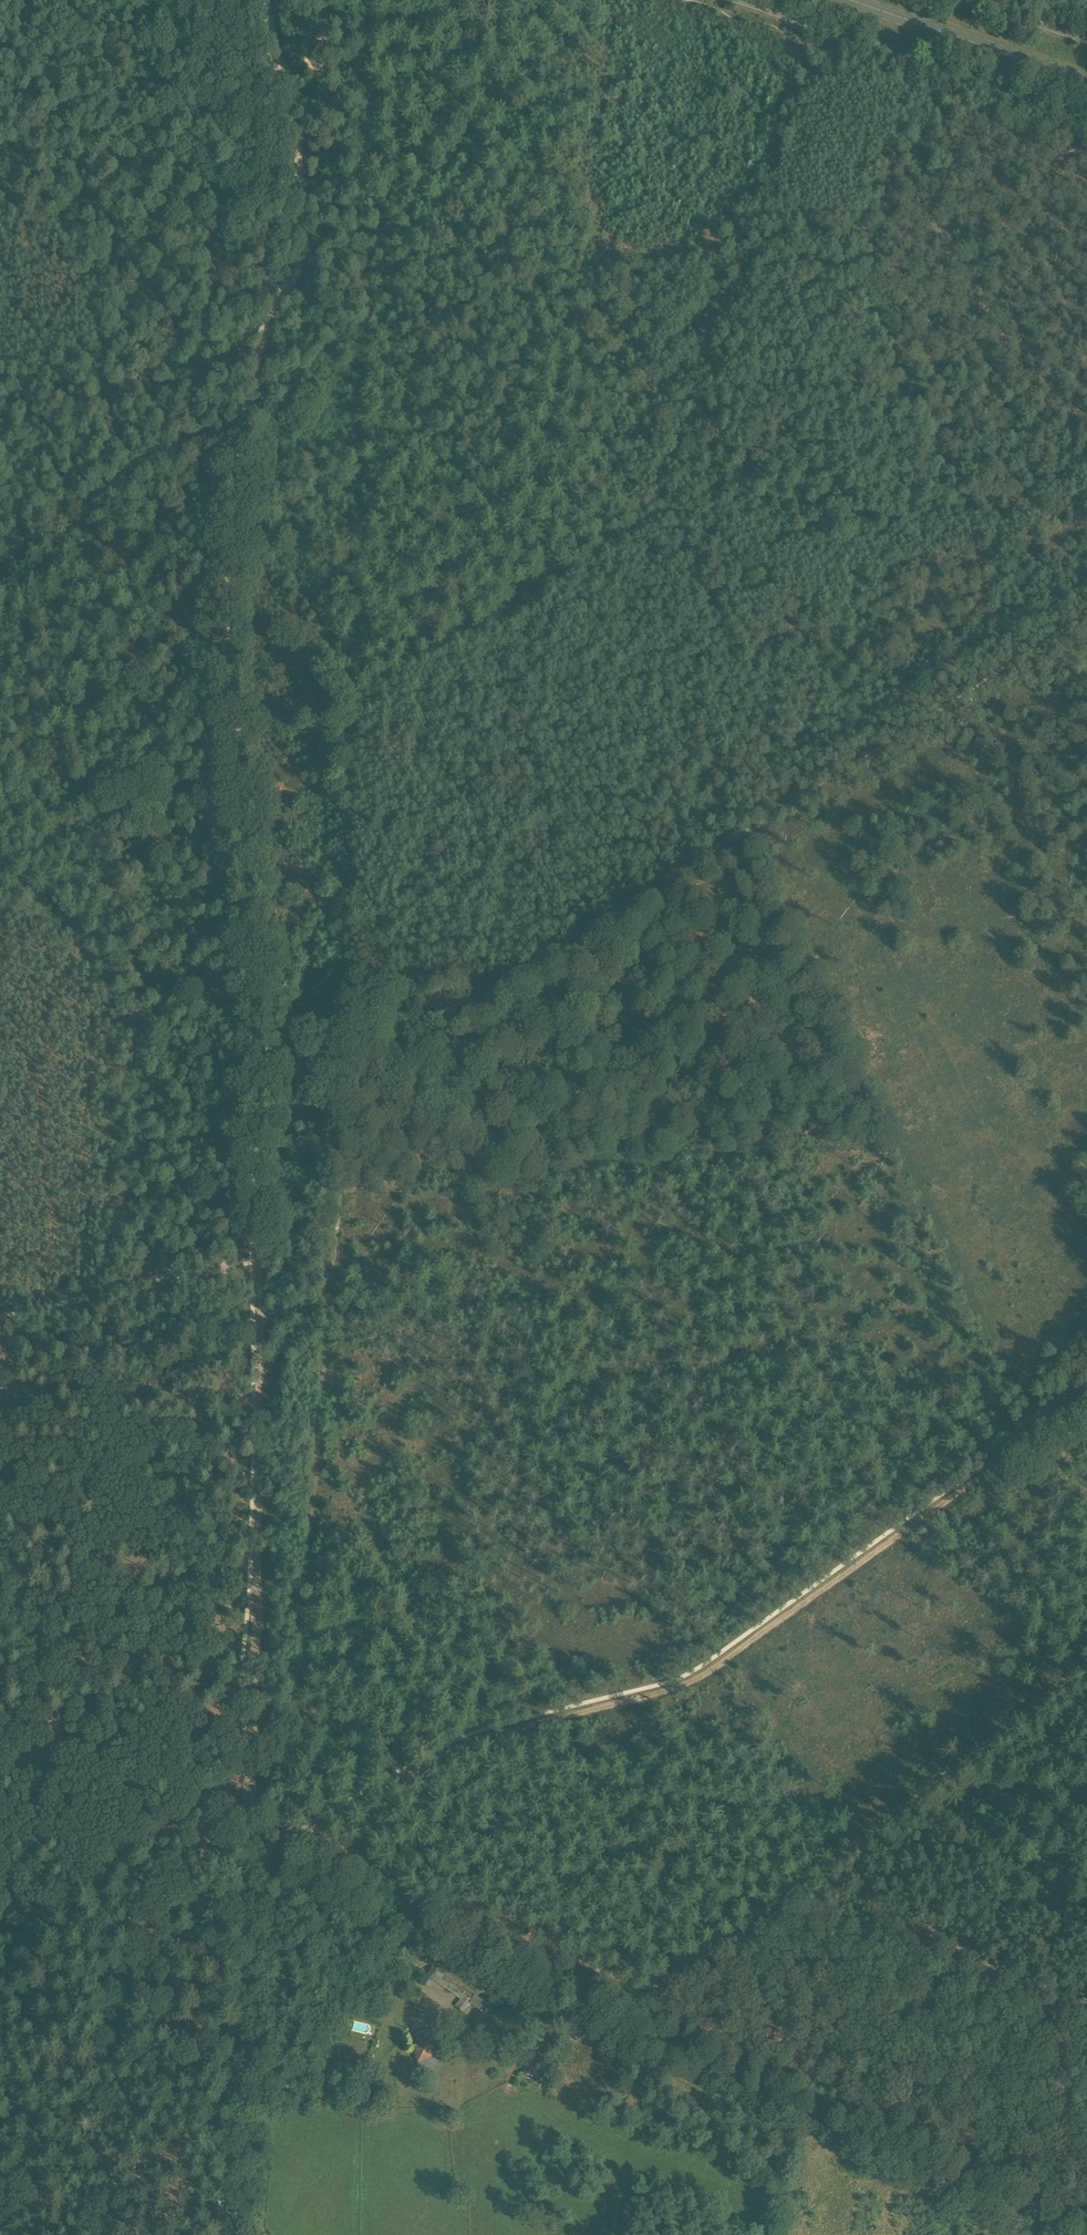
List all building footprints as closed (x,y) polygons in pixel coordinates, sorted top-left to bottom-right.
[(433,1967),(423,1982),(430,1987),(435,1981),(461,1998),(456,2007),(467,2014),(473,2005),(480,2010),(486,2002),(475,1994),(469,2003),(468,2002),(473,1993),(433,1967)] [(419,2044),(413,2046),(419,2062),(437,2056),(428,2030),(416,2034),(419,2044)] [(527,2059),(522,2072),(533,2076),(538,2063),(527,2059)] [(853,2179),(856,2170),(838,2163),(834,2172),(853,2179)]
